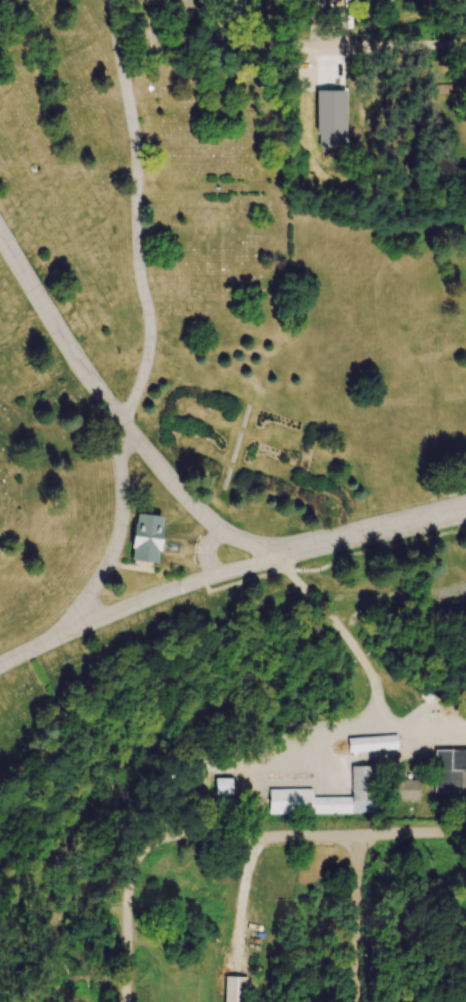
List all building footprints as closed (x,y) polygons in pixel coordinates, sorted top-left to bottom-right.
[(228,13),(244,12),(244,0),(228,0),(228,13)] [(129,560),(157,563),(161,516),(134,514),(129,560)] [(347,737),(347,751),(396,750),(396,736),(347,737)] [(465,792),(465,749),(434,749),(434,793),(465,792)] [(373,813),(373,766),(350,766),(351,797),(311,797),(311,788),(268,789),(268,814),(373,813)] [(231,778),(214,778),(215,795),(231,795),(231,778)] [(419,800),(419,780),(393,780),(393,801),(419,800)] [(224,977),(223,1001),(245,1001),(245,977),(224,977)]
